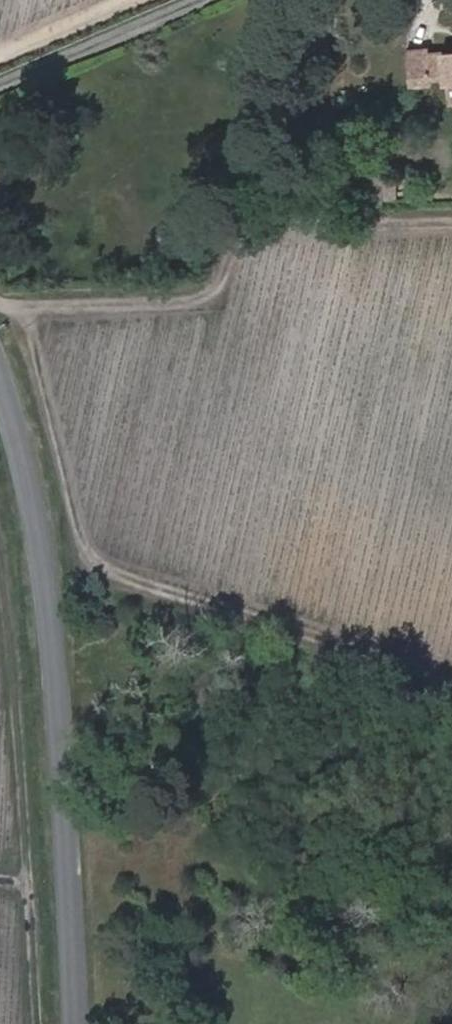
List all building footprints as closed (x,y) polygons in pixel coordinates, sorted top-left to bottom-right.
[(449,92),(451,92),(451,58),(435,59),(434,55),(411,56),(412,88),(413,92),(429,91),(433,91),(438,84),(449,85),(449,92)]
